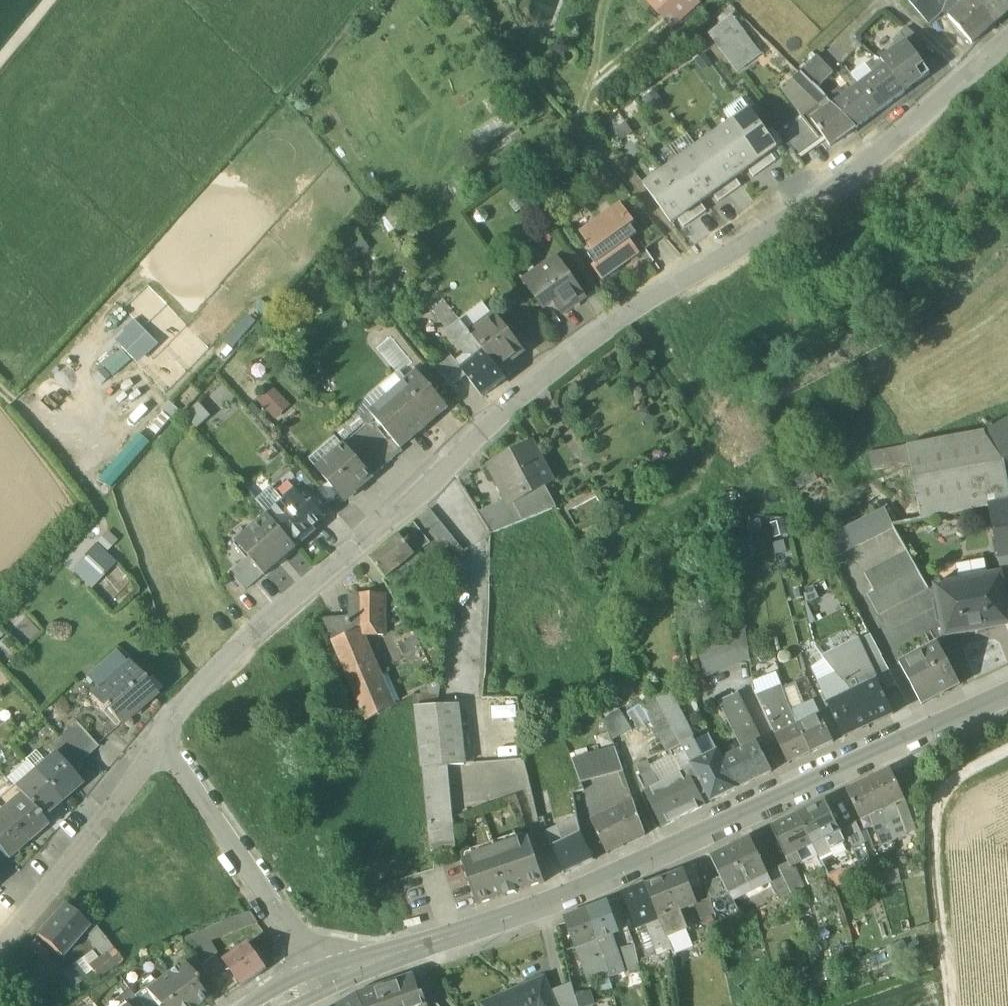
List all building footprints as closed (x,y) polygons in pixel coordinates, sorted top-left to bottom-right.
[(662,17),(681,0),(648,0),(647,1),(662,17)] [(672,29),(699,5),(695,0),(681,0),(662,17),(672,29)] [(929,25),(943,12),(948,18),(960,8),(953,0),(911,0),(908,2),(929,25)] [(994,25),(972,0),(953,0),(960,8),(948,18),(972,45),(994,25)] [(994,25),(1007,12),(1007,0),(972,0),(994,25)] [(709,36),(738,74),(762,56),(732,16),(709,36)] [(901,35),(917,57),(929,48),(906,29),(900,34),(901,35)] [(881,61),(885,67),(905,94),(930,75),(917,57),(901,35),(881,61)] [(704,55),(694,62),(702,74),(712,67),(704,55)] [(799,74),(816,91),(833,75),(817,57),(799,74)] [(871,73),(873,76),(885,67),(881,61),(871,73)] [(873,76),(871,73),(865,65),(851,75),(860,87),(873,76)] [(860,87),(844,98),(832,107),(856,130),(905,94),(885,67),(873,76),(860,87)] [(792,80),(820,107),(827,102),(826,100),(816,91),(799,74),(792,80)] [(779,89),(802,121),(808,117),(820,107),(792,80),(779,89)] [(827,102),(832,107),(844,98),(838,91),(826,100),(827,102)] [(655,92),(642,100),(652,114),(664,106),(655,92)] [(723,113),(732,125),(750,112),(741,100),(723,113)] [(830,148),(856,130),(832,107),(827,102),(820,107),(808,117),(822,137),(830,148)] [(732,125),(714,137),(697,150),(680,162),(662,175),(644,188),(671,225),(678,220),(689,212),(700,204),(707,200),(713,195),(724,187),(735,179),(741,175),(748,170),(759,162),(770,154),(777,149),(750,112),(732,125)] [(796,155),(822,137),(808,117),(802,121),(782,135),(796,155)] [(479,144),(510,134),(505,120),(474,130),(479,144)] [(633,135),(625,123),(613,132),(621,144),(633,135)] [(680,162),(697,150),(687,135),(669,148),(680,162)] [(770,154),(759,162),(748,170),(754,179),(765,171),(776,162),(770,154)] [(735,179),(724,187),(713,195),(719,204),(730,196),(741,188),(735,179)] [(700,204),(689,212),(678,220),(684,229),(695,221),(706,213),(700,204)] [(592,268),(602,283),(640,255),(631,242),(636,238),(638,237),(631,228),(635,226),(634,225),(621,206),(580,235),(593,254),(588,257),(595,266),(592,268)] [(636,238),(646,251),(664,238),(646,217),(634,225),(635,226),(631,228),(638,237),(636,238)] [(362,235),(349,244),(360,259),(373,250),(362,235)] [(554,303),(563,315),(573,308),(559,288),(571,280),(557,261),(525,284),(543,310),(554,303)] [(559,288),(573,308),(585,300),(571,280),(559,288)] [(595,293),(585,300),(596,316),(606,309),(595,293)] [(447,328),(448,333),(460,324),(445,303),(433,312),(447,328)] [(461,324),(471,337),(494,320),(484,306),(461,324)] [(495,318),(494,320),(471,337),(498,372),(522,353),(495,318)] [(147,334),(134,321),(114,341),(127,354),(147,334)] [(448,333),(466,356),(472,364),(463,371),(462,372),(466,378),(483,399),(506,381),(498,372),(471,337),(461,324),(460,324),(448,333)] [(158,345),(147,334),(127,354),(138,366),(158,345)] [(456,364),(463,371),(472,364),(466,356),(456,364)] [(436,371),(451,389),(466,378),(462,372),(463,371),(456,364),(452,358),(436,371)] [(370,414),(391,397),(404,386),(407,383),(399,374),(354,412),(357,416),(365,426),(367,427),(375,420),(370,414)] [(375,420),(400,450),(448,409),(418,374),(407,383),(404,386),(407,389),(394,400),(391,397),(370,414),(375,420)] [(244,380),(233,389),(242,400),(253,391),(244,380)] [(407,389),(404,386),(391,397),(394,400),(407,389)] [(291,407),(273,388),(257,403),(275,422),(291,407)] [(198,404),(184,417),(196,431),(211,419),(198,404)] [(365,426),(357,416),(336,433),(345,443),(365,426)] [(367,427),(354,437),(382,470),(403,453),(400,450),(375,420),(367,427)] [(985,433),(1007,472),(1007,420),(985,433)] [(988,508),(1007,504),(1007,485),(1006,474),(1007,473),(1007,472),(985,433),(984,432),(937,441),(907,447),(910,461),(921,520),(988,508)] [(113,489),(155,443),(144,433),(102,479),(113,489)] [(309,461),(316,470),(344,447),(344,446),(337,437),(309,461)] [(372,479),(382,470),(354,437),(344,446),(344,447),(372,479)] [(509,497),(511,501),(540,486),(551,481),(531,444),(493,464),(509,497)] [(338,496),(343,502),(372,479),(344,447),(316,470),(328,484),(338,496)] [(910,461),(907,447),(869,454),(871,468),(910,461)] [(808,466),(790,475),(798,490),(816,481),(808,466)] [(318,492),(329,504),(338,496),(328,484),(318,492)] [(309,500),(320,512),(329,504),(318,492),(313,485),(308,489),(300,496),(305,503),(309,500)] [(552,510),(540,486),(511,501),(522,523),(552,510)] [(268,516),(270,518),(281,508),(277,503),(281,499),(273,490),(259,501),(257,503),(268,516)] [(281,499),(277,503),(281,508),(270,518),(296,549),(321,528),(319,525),(326,519),(320,512),(309,500),(305,503),(300,496),(294,490),(282,500),(281,499)] [(477,514),(491,536),(522,523),(511,501),(509,497),(477,514)] [(988,508),(995,543),(998,557),(1002,562),(1007,563),(1007,504),(988,508)] [(431,546),(447,566),(464,552),(431,511),(414,525),(431,546)] [(822,542),(831,561),(894,529),(884,511),(822,542)] [(264,576),(296,549),(270,518),(268,516),(236,543),(237,544),(240,542),(250,554),(247,556),(248,558),(263,575),(264,576)] [(784,522),(770,525),(773,538),(787,535),(784,522)] [(385,579),(385,580),(419,553),(420,554),(431,546),(414,525),(369,560),(385,579)] [(117,542),(107,532),(96,543),(106,553),(117,542)] [(114,564),(97,548),(74,571),(92,588),(114,564)] [(867,597),(878,617),(928,590),(907,553),(864,576),(874,593),(867,597)] [(998,557),(1001,573),(1002,573),(1003,579),(1007,578),(1007,563),(1002,562),(998,557)] [(230,573),(245,591),(263,575),(248,558),(230,573)] [(955,566),(958,581),(988,575),(985,560),(955,566)] [(988,575),(958,581),(933,586),(936,602),(938,602),(942,622),(940,622),(943,639),(1006,627),(1007,627),(1007,606),(1003,579),(1002,573),(1001,573),(988,575)] [(729,593),(710,597),(712,612),(732,609),(729,593)] [(324,620),(366,721),(390,708),(370,663),(372,662),(362,636),(384,636),(384,596),(350,596),(350,619),(324,620)] [(698,653),(706,676),(750,659),(746,633),(698,653)] [(871,637),(859,643),(878,683),(877,684),(884,696),(898,689),(871,637)] [(834,677),(853,695),(877,684),(878,683),(859,643),(824,660),(824,662),(831,672),(834,677)] [(902,670),(922,707),(960,686),(937,643),(917,654),(920,660),(902,670)] [(99,690),(128,665),(118,652),(88,678),(99,690)] [(899,664),(902,670),(920,660),(917,654),(899,664)] [(811,669),(818,683),(834,677),(831,672),(824,662),(811,669)] [(107,710),(120,726),(157,693),(131,663),(128,665),(99,690),(91,697),(105,712),(107,710)] [(755,694),(757,699),(782,689),(776,674),(753,683),(755,694)] [(818,683),(829,707),(853,695),(834,677),(818,683)] [(807,681),(801,684),(804,696),(800,698),(803,704),(815,698),(807,681)] [(786,704),(791,713),(805,708),(804,708),(803,704),(800,698),(804,696),(801,684),(783,689),(787,703),(786,704)] [(877,684),(853,695),(829,707),(844,738),(868,727),(893,715),(884,696),(877,684)] [(757,699),(776,737),(798,727),(791,713),(786,704),(782,689),(757,699)] [(668,694),(657,701),(672,730),(684,725),(668,694)] [(718,704),(742,751),(757,744),(757,745),(762,743),(738,695),(718,704)] [(415,696),(417,708),(441,707),(438,697),(415,696)] [(596,707),(603,721),(620,712),(613,698),(596,707)] [(686,756),(681,747),(672,730),(657,701),(627,714),(635,725),(635,726),(637,730),(651,722),(670,756),(673,762),(675,761),(686,756)] [(791,713),(798,727),(820,716),(814,703),(804,708),(805,708),(791,713)] [(458,706),(441,707),(417,708),(423,768),(447,767),(465,766),(458,706)] [(603,721),(613,741),(632,731),(620,712),(603,721)] [(833,744),(820,716),(798,727),(811,754),(833,744)] [(77,721),(59,738),(80,763),(99,746),(77,721)] [(684,725),(672,730),(681,747),(693,742),(684,725)] [(811,754),(798,727),(776,737),(789,765),(811,754)] [(709,736),(694,743),(703,760),(718,753),(709,736)] [(72,771),(80,763),(59,738),(47,747),(55,756),(57,753),(72,771)] [(711,803),(736,791),(721,762),(718,753),(703,760),(694,743),(693,742),(681,747),(686,756),(693,770),(711,803)] [(742,751),(721,762),(736,791),(737,791),(771,773),(757,745),(757,744),(742,751)] [(572,761),(580,784),(623,772),(615,750),(572,761)] [(27,760),(37,771),(47,762),(37,751),(27,760)] [(55,756),(47,762),(37,771),(36,771),(62,801),(82,783),(72,771),(57,753),(55,756)] [(682,775),(675,761),(673,762),(670,756),(650,767),(652,772),(653,773),(652,773),(653,774),(652,774),(659,787),(682,775)] [(675,761),(682,775),(693,770),(686,756),(675,761)] [(36,771),(27,761),(7,778),(14,786),(17,789),(36,771)] [(423,768),(429,826),(453,823),(447,767),(423,768)] [(638,773),(640,778),(652,772),(650,767),(638,773)] [(893,776),(904,800),(919,794),(918,790),(909,769),(893,776)] [(637,779),(662,828),(711,803),(693,770),(682,775),(659,787),(652,774),(653,774),(652,773),(653,773),(652,772),(640,778),(637,779)] [(42,818),(62,801),(36,771),(17,789),(42,818)] [(869,782),(868,782),(882,811),(894,842),(906,836),(895,805),(904,801),(905,801),(904,800),(893,776),(891,771),(869,781),(869,782)] [(882,846),(894,842),(882,811),(868,782),(847,792),(861,821),(870,817),(882,846)] [(42,818),(17,789),(14,786),(0,799),(0,809),(28,841),(47,824),(42,818)] [(920,801),(919,794),(904,800),(905,801),(904,801),(907,806),(920,801)] [(895,805),(906,836),(917,832),(907,806),(904,801),(895,805)] [(825,802),(798,815),(812,846),(825,840),(829,848),(843,842),(839,833),(839,832),(825,802)] [(591,823),(607,855),(646,836),(634,803),(591,823)] [(28,841),(0,809),(0,850),(5,856),(7,858),(28,841)] [(797,853),(812,846),(798,815),(771,828),(786,859),(787,859),(789,863),(791,868),(794,867),(802,863),(797,853)] [(577,820),(556,829),(562,844),(580,836),(577,820)] [(456,852),(453,823),(429,826),(432,860),(456,852)] [(852,849),(855,857),(867,852),(863,841),(861,835),(856,824),(844,829),(853,849),(852,849)] [(544,834),(565,875),(593,862),(580,836),(562,844),(556,829),(544,834)] [(867,852),(868,853),(873,851),(866,833),(861,835),(863,841),(867,852)] [(461,861),(476,906),(504,897),(516,893),(544,883),(529,838),(507,845),(509,850),(484,858),(483,853),(461,861)] [(720,878),(728,895),(730,894),(767,876),(768,875),(768,873),(750,839),(710,858),(720,878)] [(825,840),(812,846),(817,856),(820,862),(833,856),(829,848),(825,840)] [(843,842),(829,848),(833,856),(847,849),(843,842)] [(802,863),(817,856),(812,846),(797,853),(802,863)] [(820,862),(828,880),(856,869),(847,849),(833,856),(820,862)] [(789,863),(778,869),(791,895),(805,888),(794,867),(791,868),(789,863)] [(780,901),(791,895),(778,869),(778,868),(768,873),(768,875),(767,876),(771,885),(776,895),(777,895),(780,901)] [(856,869),(828,880),(832,891),(860,880),(856,869)] [(899,872),(880,875),(882,889),(901,886),(899,872)] [(685,873),(668,880),(680,911),(697,904),(685,873)] [(730,894),(735,903),(771,885),(767,876),(730,894)] [(667,878),(646,886),(667,939),(686,931),(688,931),(680,911),(668,880),(667,878)] [(705,885),(708,900),(712,914),(715,924),(718,930),(743,919),(735,903),(730,894),(728,895),(720,878),(705,885)] [(669,944),(667,939),(646,886),(623,895),(636,929),(648,924),(655,946),(657,949),(666,945),(669,944)] [(693,932),(715,924),(712,914),(708,900),(685,908),(693,932)] [(607,902),(586,910),(596,940),(610,977),(624,973),(612,939),(609,940),(608,936),(611,935),(619,932),(607,902)] [(39,935),(62,957),(89,926),(66,905),(39,935)] [(574,948),(576,947),(596,940),(586,910),(564,918),(574,948)] [(182,941),(193,956),(201,967),(218,953),(212,943),(257,924),(250,913),(182,941)] [(648,924),(636,929),(644,950),(655,946),(648,924)] [(89,938),(104,956),(114,949),(104,935),(99,929),(89,938)] [(667,939),(669,944),(673,953),(692,946),(686,931),(667,939)] [(29,948),(44,962),(50,954),(36,940),(29,948)] [(610,977),(596,940),(576,947),(589,984),(610,977)] [(223,961),(242,987),(265,969),(247,944),(223,961)] [(621,949),(629,976),(639,973),(634,945),(621,949)] [(666,945),(657,949),(658,953),(659,954),(667,952),(666,945)] [(655,946),(644,950),(647,957),(658,953),(657,949),(655,946)] [(122,961),(114,949),(104,956),(100,959),(90,966),(93,971),(99,978),(113,968),(122,961)] [(77,963),(87,976),(93,971),(90,966),(100,959),(93,950),(77,963)] [(208,975),(201,967),(193,956),(183,964),(185,965),(198,982),(208,975)] [(75,989),(88,978),(87,976),(77,963),(63,975),(75,989)] [(169,977),(191,1005),(200,1005),(202,1004),(201,1004),(210,998),(198,982),(185,965),(169,977)] [(809,983),(805,972),(790,976),(794,987),(809,983)] [(169,977),(168,975),(147,990),(146,991),(157,1005),(191,1005),(169,977)] [(426,1005),(422,993),(420,994),(416,984),(414,984),(411,977),(357,996),(339,1005),(423,1005),(426,1005)] [(482,1005),(555,1005),(549,992),(544,978),(481,1004),(482,1005)] [(555,1005),(577,1005),(574,996),(571,984),(571,983),(549,992),(555,1005)] [(146,991),(147,990),(146,989),(135,997),(142,1005),(157,1005),(146,991)] [(135,997),(130,990),(118,998),(124,1005),(142,1005),(135,997)] [(574,996),(577,1005),(592,1005),(595,1005),(591,990),(574,996)] [(81,1005),(95,1005),(89,997),(80,1004),(81,1005)]
